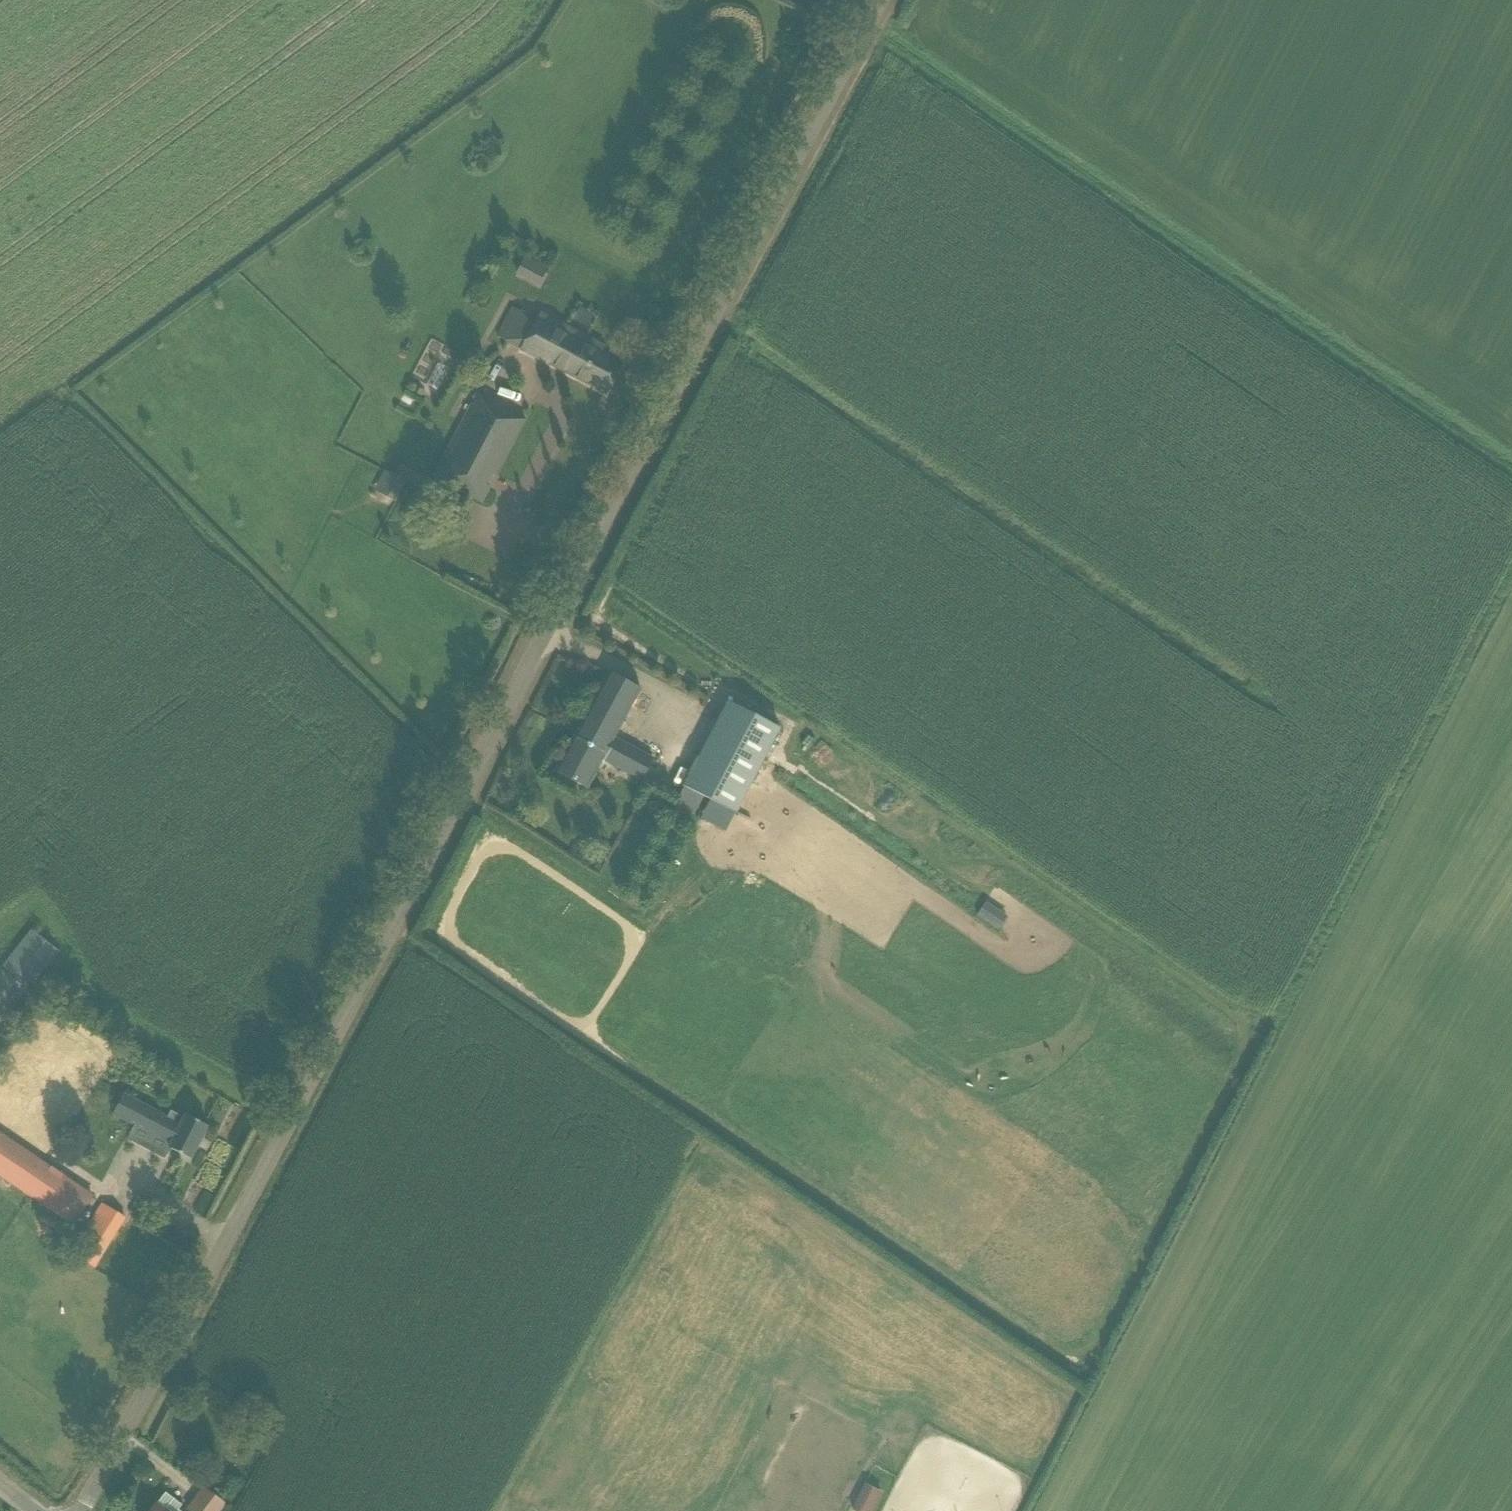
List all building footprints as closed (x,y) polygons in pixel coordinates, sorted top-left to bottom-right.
[(526,257),(518,272),(528,278),(536,262),(526,257)] [(621,364),(603,355),(600,353),(603,347),(539,313),(536,320),(513,307),(497,336),(606,393),(621,364)] [(481,502),(490,487),(485,484),(490,473),(495,476),(525,419),(477,394),(432,476),(481,502)] [(391,472),(380,492),(394,500),(405,479),(391,472)] [(608,672),(581,721),(614,737),(640,689),(608,672)] [(736,814),(780,729),(726,701),(682,786),(736,814)] [(614,737),(581,721),(555,771),(586,788),(602,759),(641,780),(653,758),(614,737)] [(986,901),(978,913),(999,928),(1008,916),(986,901)] [(59,952),(60,951),(34,930),(0,972),(0,1027),(59,952)] [(207,1126),(189,1116),(186,1114),(184,1117),(171,1110),(169,1115),(124,1092),(113,1113),(171,1144),(169,1147),(172,1149),(190,1158),(207,1126)] [(70,1227),(92,1195),(0,1136),(0,1178),(70,1227)] [(71,1253),(75,1256),(92,1267),(124,1216),(103,1202),(71,1253)] [(852,1508),(858,1510),(870,1510),(881,1489),(865,1482),(852,1508)] [(189,1510),(219,1510),(224,1504),(203,1488),(187,1510),(189,1510)] [(150,1510),(180,1510),(177,1509),(181,1504),(165,1492),(156,1503),(150,1510)]
